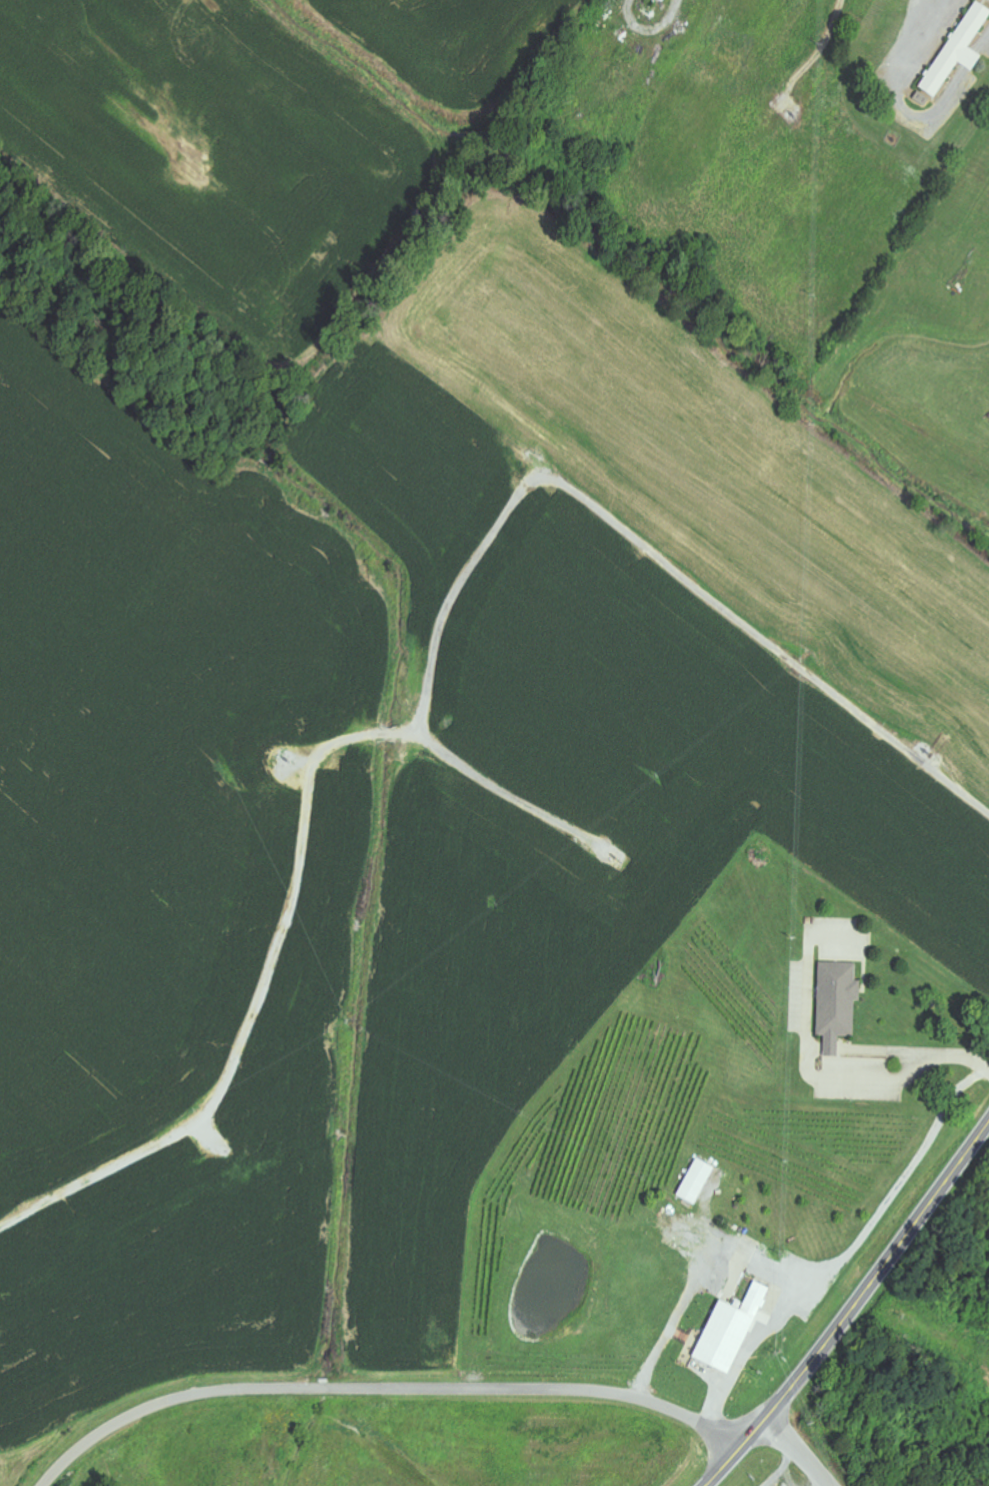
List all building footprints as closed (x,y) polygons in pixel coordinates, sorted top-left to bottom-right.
[(988,22),(988,8),(978,1),(924,89),(939,98),(961,62),(976,71),(985,56),(973,49),(988,22)] [(859,963),(822,962),(820,1035),(828,1035),(827,1056),(841,1056),(842,1036),(856,1037),(857,1001),(863,1001),(864,981),(859,981),(859,963)] [(698,1205),(718,1167),(700,1158),(680,1196),(698,1205)] [(722,1300),(697,1359),(734,1375),(772,1288),(757,1281),(745,1310),(722,1300)]
